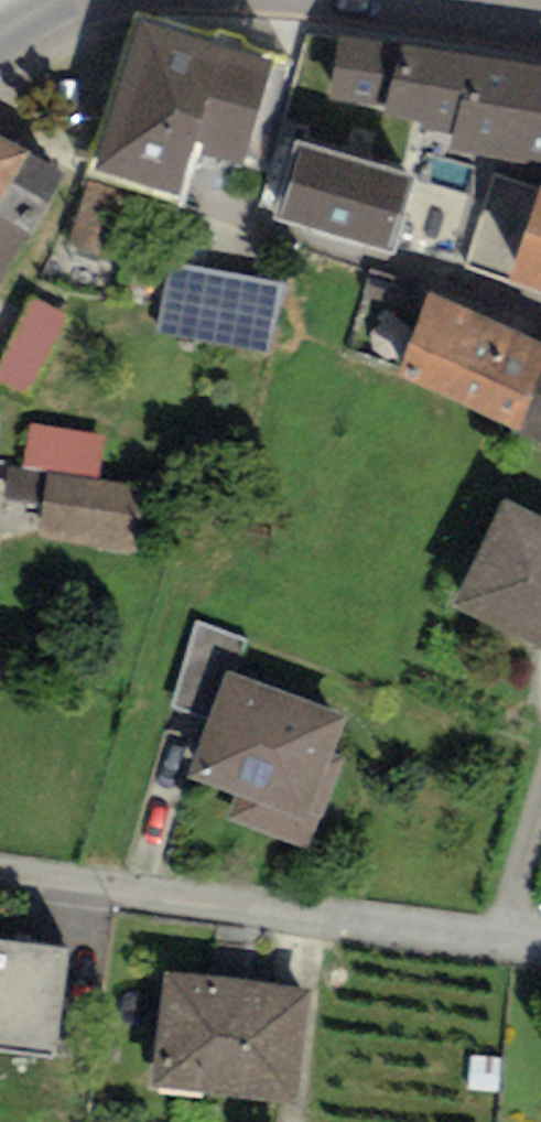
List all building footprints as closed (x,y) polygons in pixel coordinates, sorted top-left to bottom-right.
[(241,167),(273,59),(132,17),(90,159),(85,174),(183,203),(186,191),(197,154),(241,167)] [(450,136),(466,58),(339,37),(328,98),(386,108),(385,116),(425,123),(424,132),(450,136)] [(466,58),(450,136),(447,149),(540,164),(540,68),(466,58)] [(0,138),(0,205),(30,156),(0,138)] [(414,177),(297,142),(274,217),(390,252),(414,177)] [(30,156),(0,205),(0,293),(69,179),(30,156)] [(127,193),(85,181),(65,249),(107,261),(127,193)] [(506,280),(540,291),(540,191),(506,280)] [(280,280),(171,259),(157,331),(266,352),(280,280)] [(428,292),(397,374),(515,435),(540,376),(540,340),(428,292)] [(29,297),(0,362),(0,383),(30,396),(67,316),(29,297)] [(515,435),(540,445),(540,376),(515,435)] [(105,437),(29,424),(22,467),(48,471),(98,478),(105,437)] [(44,501),(48,471),(22,467),(7,465),(3,496),(44,501)] [(98,478),(48,471),(44,501),(39,539),(134,552),(143,484),(98,478)] [(503,499),(450,607),(540,651),(540,517),(503,499)] [(227,671),(233,674),(245,639),(197,621),(172,706),(208,720),(227,671)] [(233,674),(227,671),(208,720),(187,776),(237,795),(228,819),(311,850),(346,757),(330,751),(344,716),(233,674)] [(0,939),(0,1053),(53,1060),(68,948),(0,939)] [(309,989),(165,972),(151,1086),(295,1104),(309,989)]
